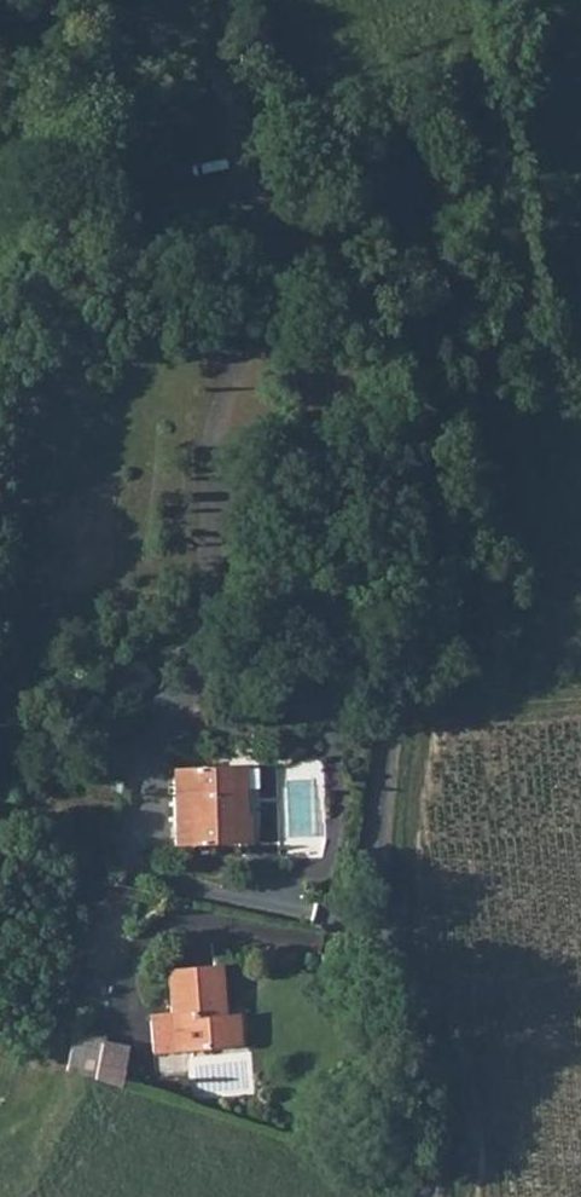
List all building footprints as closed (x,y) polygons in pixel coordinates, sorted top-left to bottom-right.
[(250,809),(245,759),(232,760),(237,810),(250,809)] [(232,760),(170,767),(178,844),(252,836),(250,809),(237,810),(232,760)] [(173,1014),(151,1015),(153,1055),(242,1049),(240,1020),(224,1021),(219,970),(169,972),(173,1014)] [(125,1086),(133,1046),(77,1034),(69,1074),(125,1086)]
